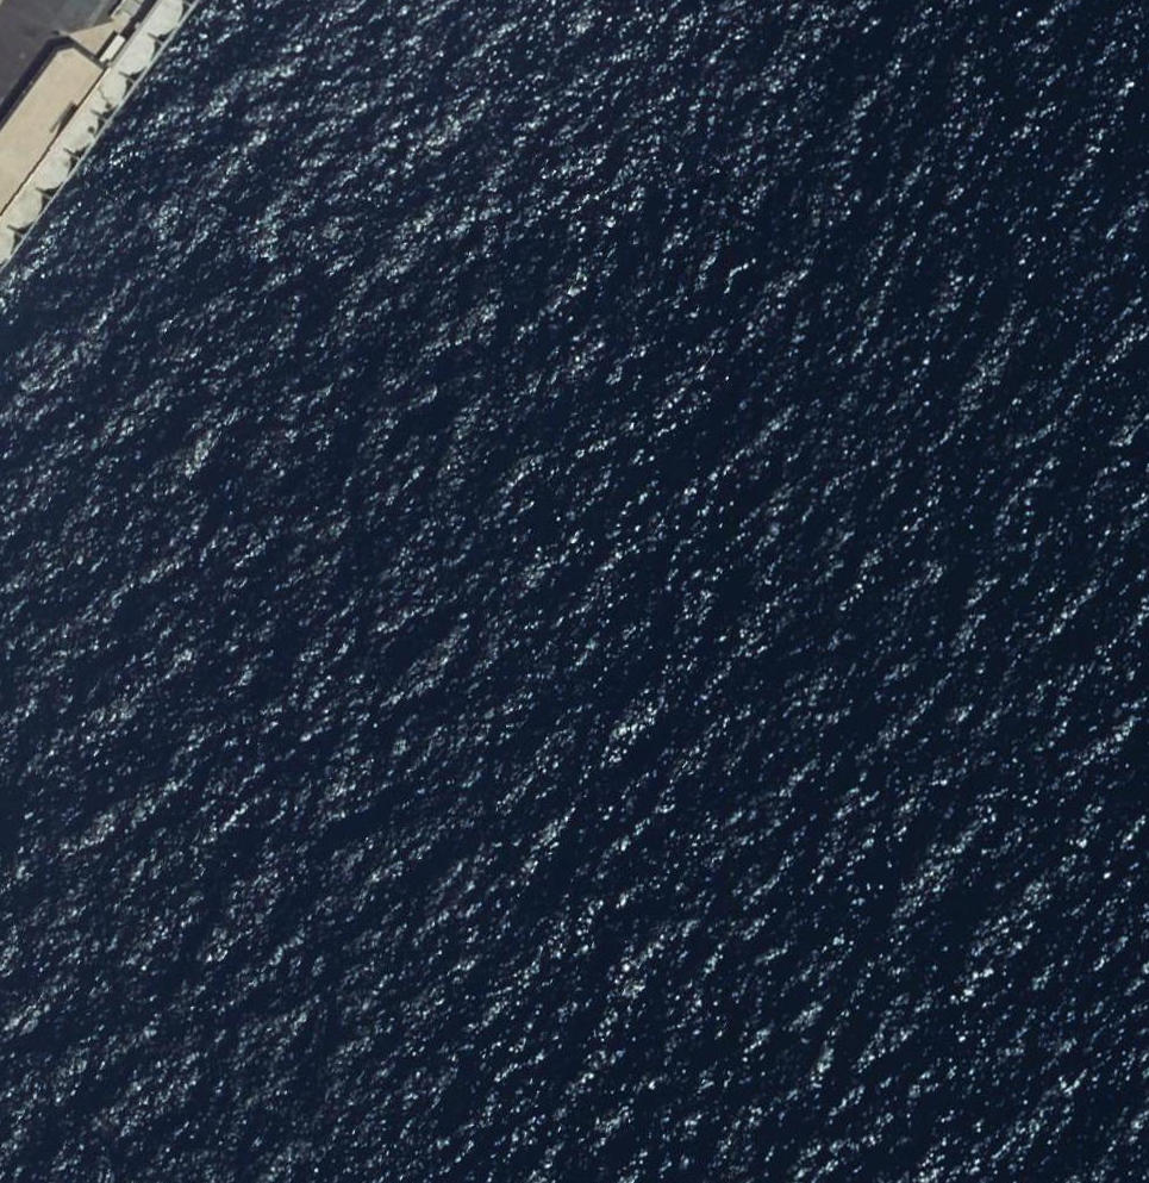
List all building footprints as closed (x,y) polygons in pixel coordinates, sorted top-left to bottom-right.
[(159,0),(152,0),(106,64),(75,43),(54,49),(0,123),(0,219),(159,0)]
